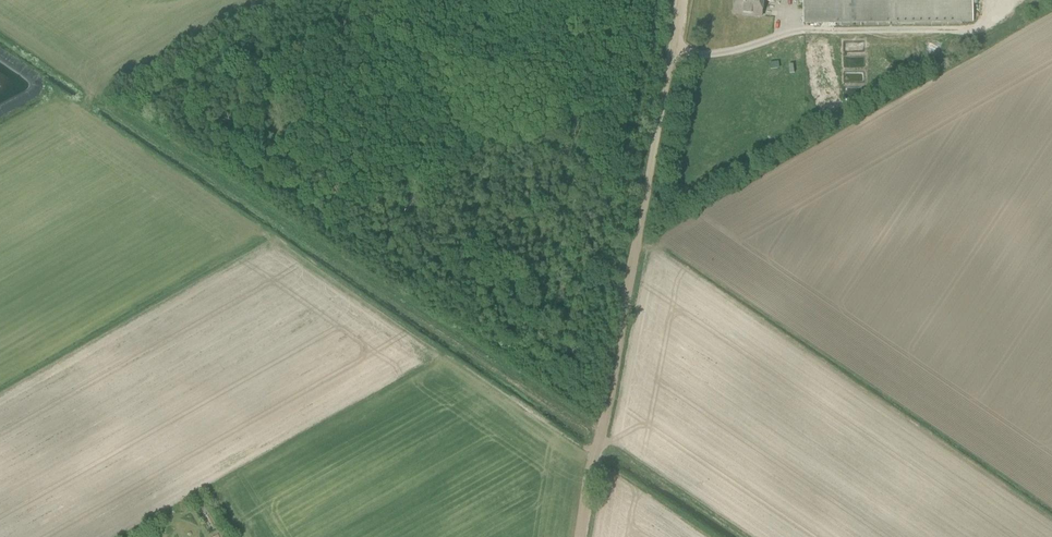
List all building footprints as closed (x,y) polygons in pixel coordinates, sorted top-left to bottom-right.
[(764,1),(775,1),(775,0),(735,0),(734,13),(762,16),(764,1)] [(804,23),(974,21),(974,0),(804,0),(804,23)]
